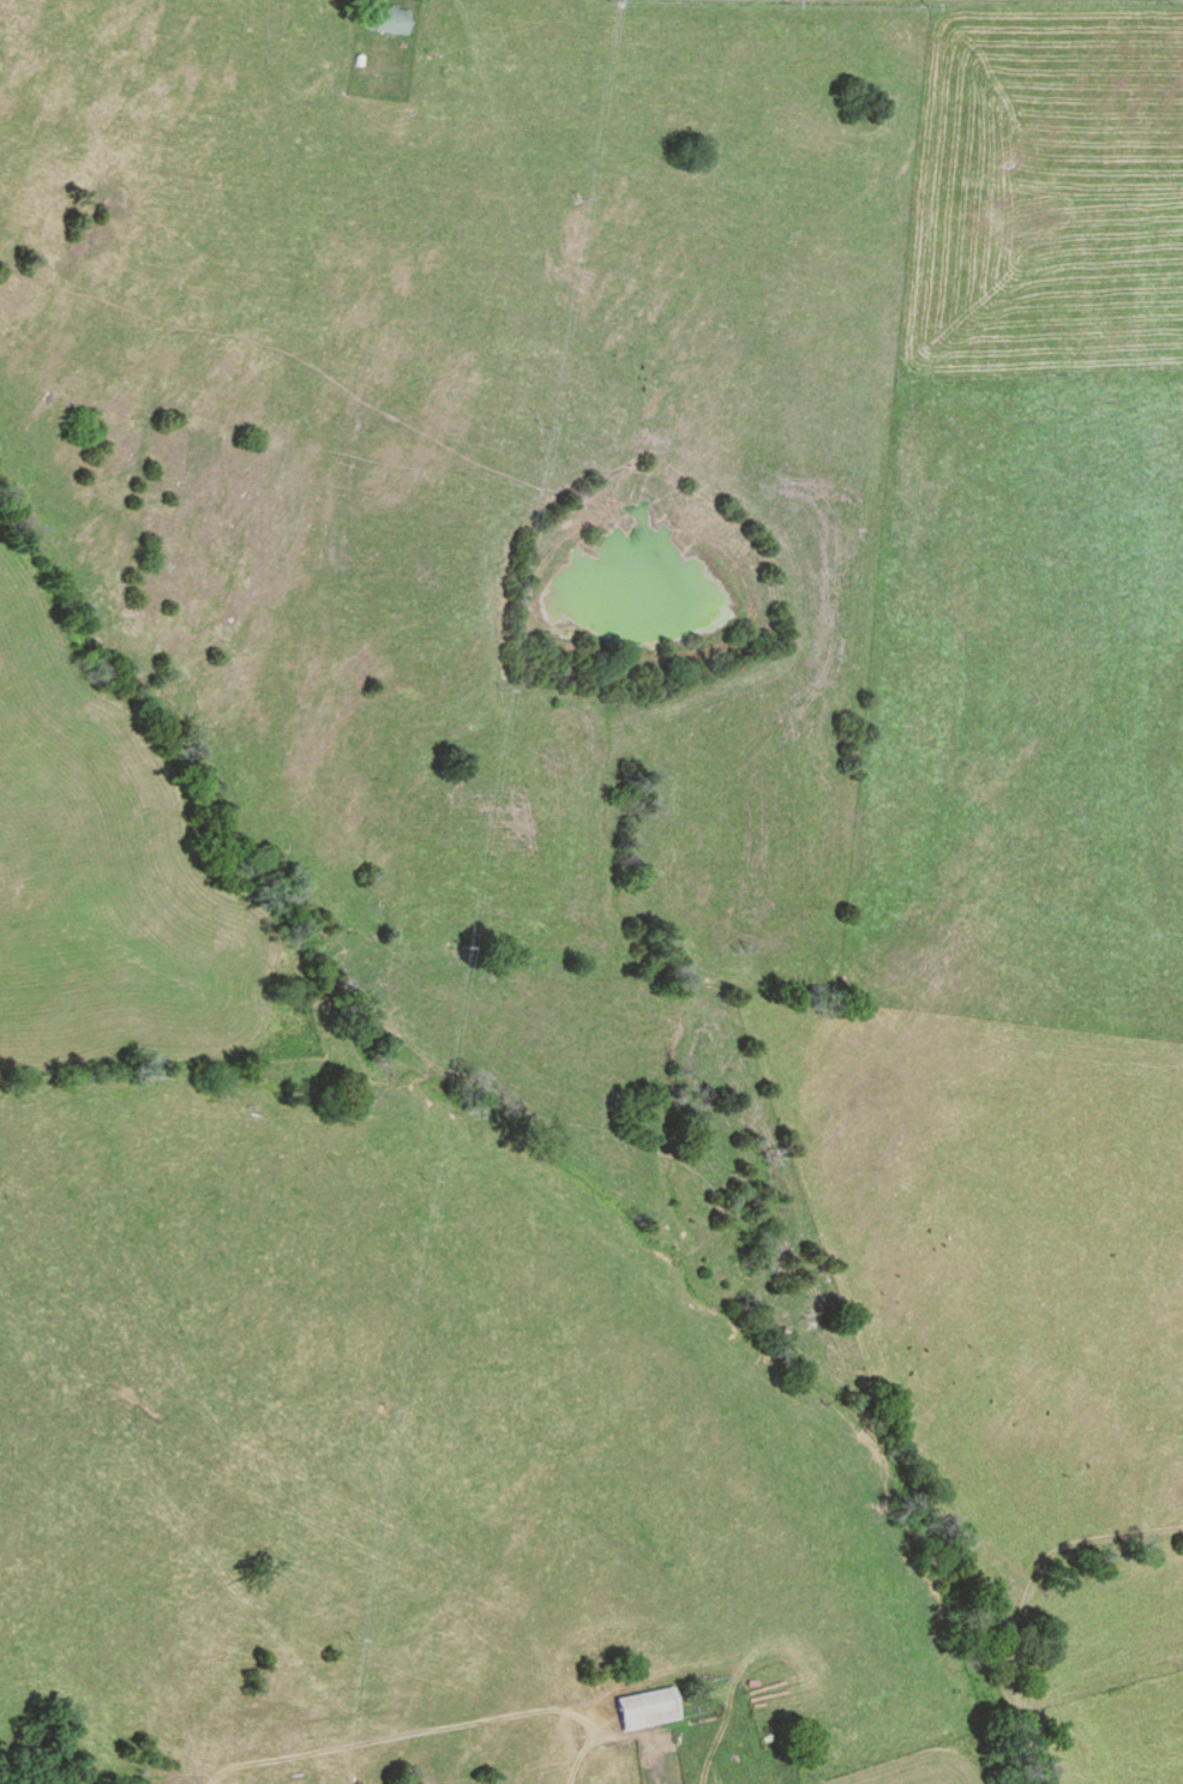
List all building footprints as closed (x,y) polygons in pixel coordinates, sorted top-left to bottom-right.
[(409,8),(375,8),(375,32),(409,32),(409,8)] [(682,1720),(676,1686),(618,1697),(624,1730),(682,1720)]
